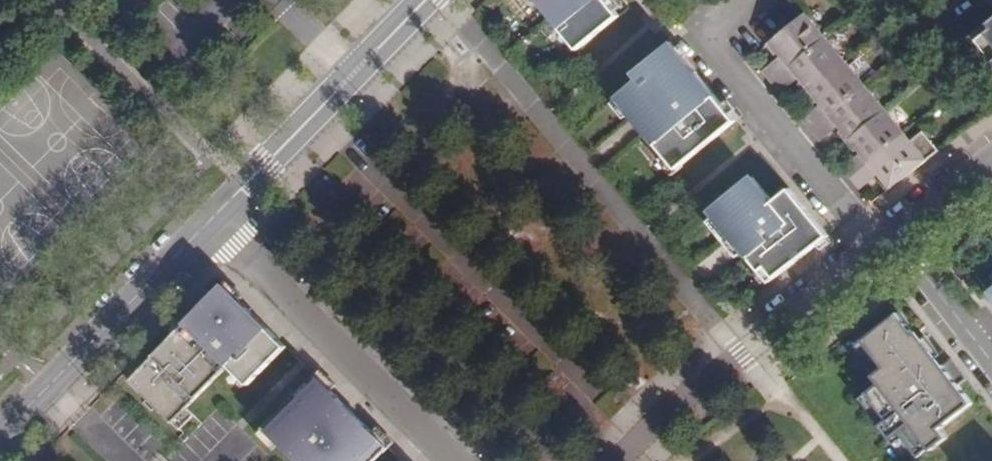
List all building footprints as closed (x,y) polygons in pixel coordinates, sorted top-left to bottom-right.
[(580,51),(621,16),(617,11),(610,3),(608,0),(538,0),(580,51)] [(610,3),(617,11),(623,6),(618,0),(614,0),(610,3)] [(894,186),(940,150),(922,130),(914,138),(805,14),(769,44),(776,52),(780,50),(782,53),(791,64),(801,74),(804,77),(801,80),(817,99),(821,96),(824,100),(832,110),(842,121),(845,124),(842,127),(850,136),(859,146),(862,143),(865,147),(874,158),(883,168),(886,172),(883,174),(894,186)] [(975,34),(991,56),(991,21),(975,34)] [(670,160),(678,169),(684,164),(739,118),(734,112),(726,103),(686,56),(679,48),(673,41),(634,74),(640,80),(619,98),(632,114),(670,160)] [(684,43),(679,48),(686,56),(690,52),(692,51),(684,43)] [(791,64),(782,53),(765,68),(775,79),(791,64)] [(791,64),(775,79),(783,89),(801,74),(791,64)] [(632,114),(619,98),(615,102),(627,117),(632,114)] [(731,98),(726,103),(734,112),(738,108),(739,107),(731,98)] [(832,110),(824,100),(806,115),(815,126),(832,110)] [(842,121),(832,110),(815,126),(824,137),(842,121)] [(874,158),(865,147),(847,163),(856,173),(874,158)] [(865,184),(883,168),(874,158),(856,173),(865,184)] [(678,169),(670,160),(666,164),(676,175),(686,166),(684,164),(678,169)] [(771,281),(836,231),(795,184),(778,199),(757,174),(713,212),(716,215),(724,225),(739,243),(746,251),(761,270),(769,279),(771,281)] [(716,215),(711,220),(719,229),(724,225),(716,215)] [(739,243),(734,247),(741,256),(746,251),(739,243)] [(764,283),(769,279),(761,270),(756,274),(764,283)] [(286,346),(224,285),(131,380),(181,429),(195,414),(188,406),(230,363),(249,383),(286,346)] [(880,383),(867,393),(918,458),(930,448),(932,450),(948,438),(940,428),(973,403),(959,385),(967,379),(951,358),(941,367),(937,369),(931,362),(935,359),(941,354),(926,335),(920,340),(899,313),(869,336),(865,331),(849,344),(880,383)] [(941,367),(935,359),(931,362),(937,369),(941,367)] [(316,376),(266,428),(281,443),(283,441),(303,460),(378,460),(390,449),(316,376)]
